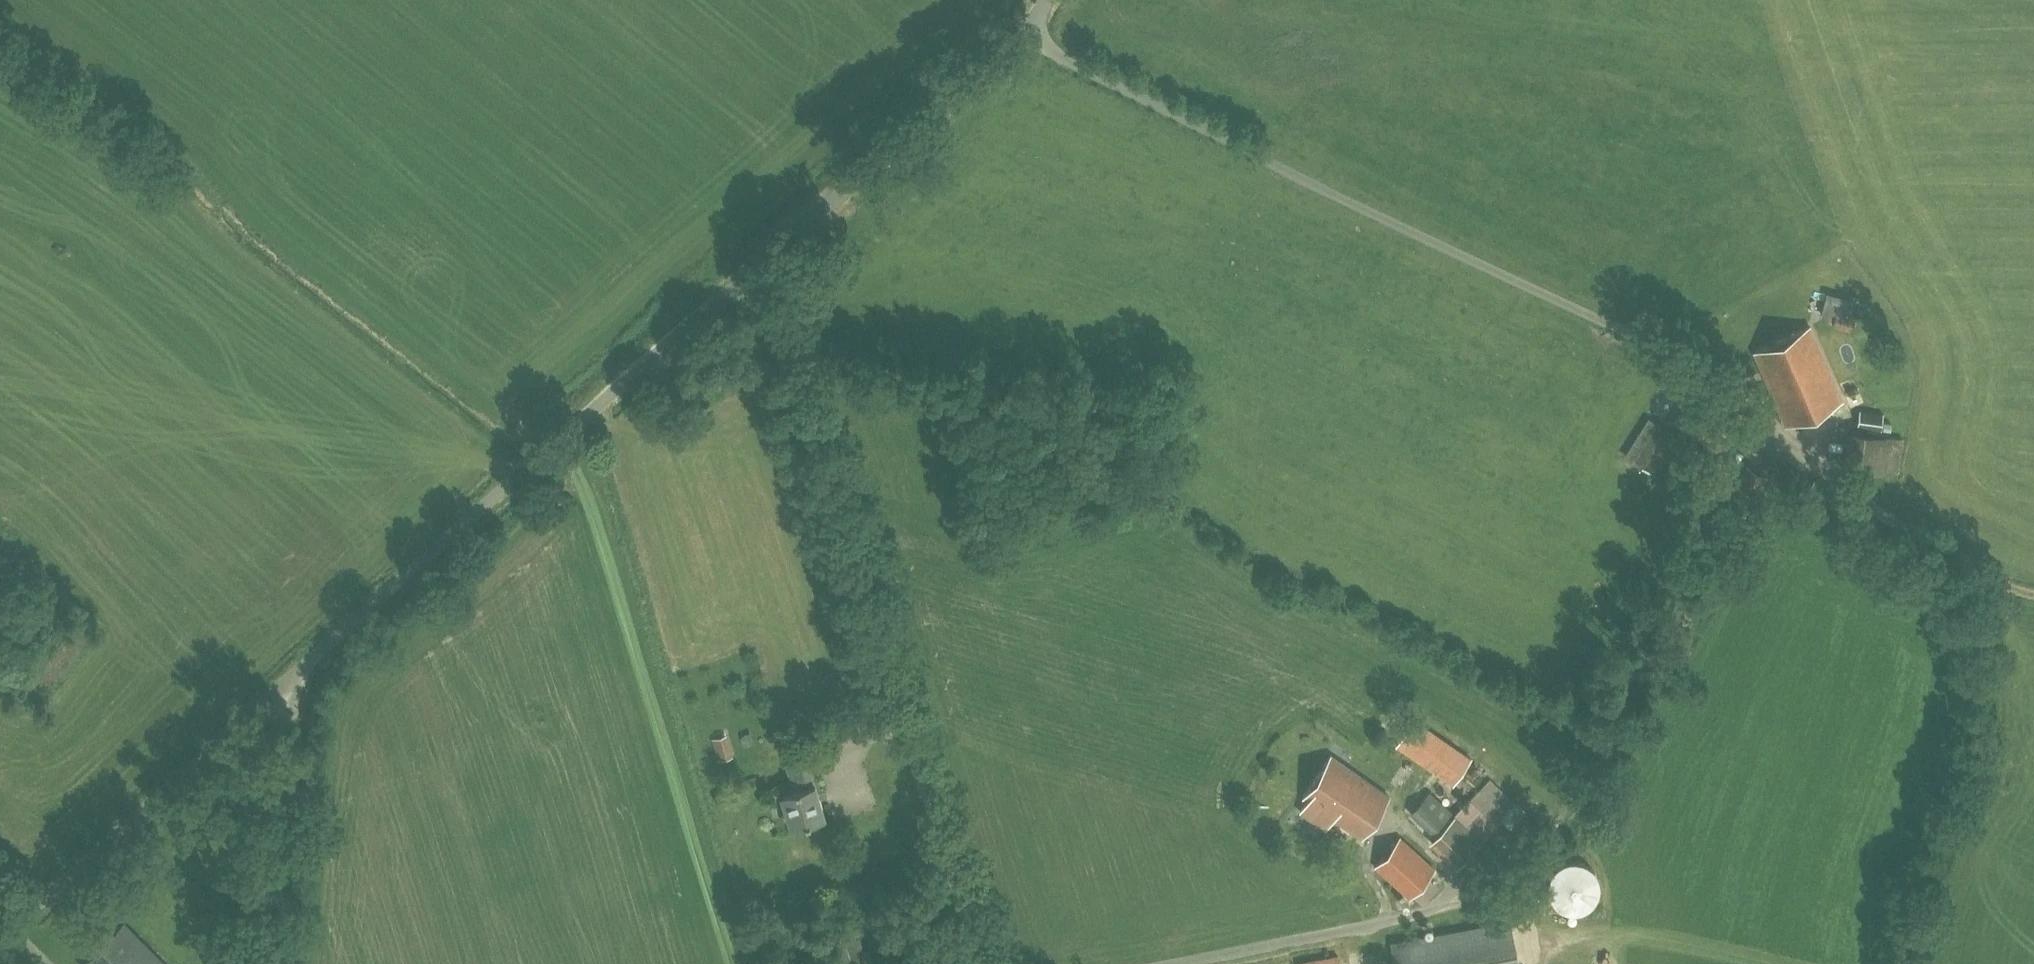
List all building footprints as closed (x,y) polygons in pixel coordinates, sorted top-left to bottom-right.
[(1831,325),(1852,331),(1856,314),(1836,309),(1831,325)] [(1842,401),(1810,326),(1755,350),(1787,425),(1842,401)] [(1860,408),(1858,430),(1849,428),(1845,465),(1883,472),(1883,471),(1899,474),(1905,439),(1883,435),(1883,411),(1860,408)] [(1681,436),(1649,417),(1625,455),(1657,475),(1681,436)] [(1746,514),(1768,472),(1745,462),(1727,506),(1746,514)] [(1453,784),(1472,757),(1415,718),(1395,745),(1448,781),(1453,784)] [(791,826),(824,817),(814,782),(806,754),(786,760),(794,789),(782,793),(791,826)] [(1320,824),(1328,813),(1361,836),(1390,796),(1332,755),(1303,796),(1308,799),(1301,810),(1320,824)] [(1433,837),(1455,815),(1430,791),(1410,812),(1433,837)] [(1401,836),(1374,866),(1409,899),(1436,868),(1401,836)] [(1470,855),(1492,877),(1507,864),(1485,841),(1470,855)] [(1599,892),(1600,886),(1599,879),(1598,875),(1596,872),(1592,867),(1586,862),(1583,861),(1579,860),(1572,860),(1565,861),(1562,863),(1559,864),(1554,869),(1552,872),(1550,875),(1548,882),(1548,886),(1548,889),(1550,896),(1552,899),(1557,905),(1562,909),(1569,911),(1573,912),(1576,912),(1580,911),(1583,910),(1586,909),(1592,904),(1597,899),(1598,896),(1599,892)] [(80,963),(168,963),(125,920),(80,963)] [(1510,920),(1391,943),(1395,963),(1518,963),(1510,920)] [(845,938),(853,963),(868,963),(859,934),(845,938)] [(1339,954),(1297,961),(1298,963),(1341,963),(1339,954)]
